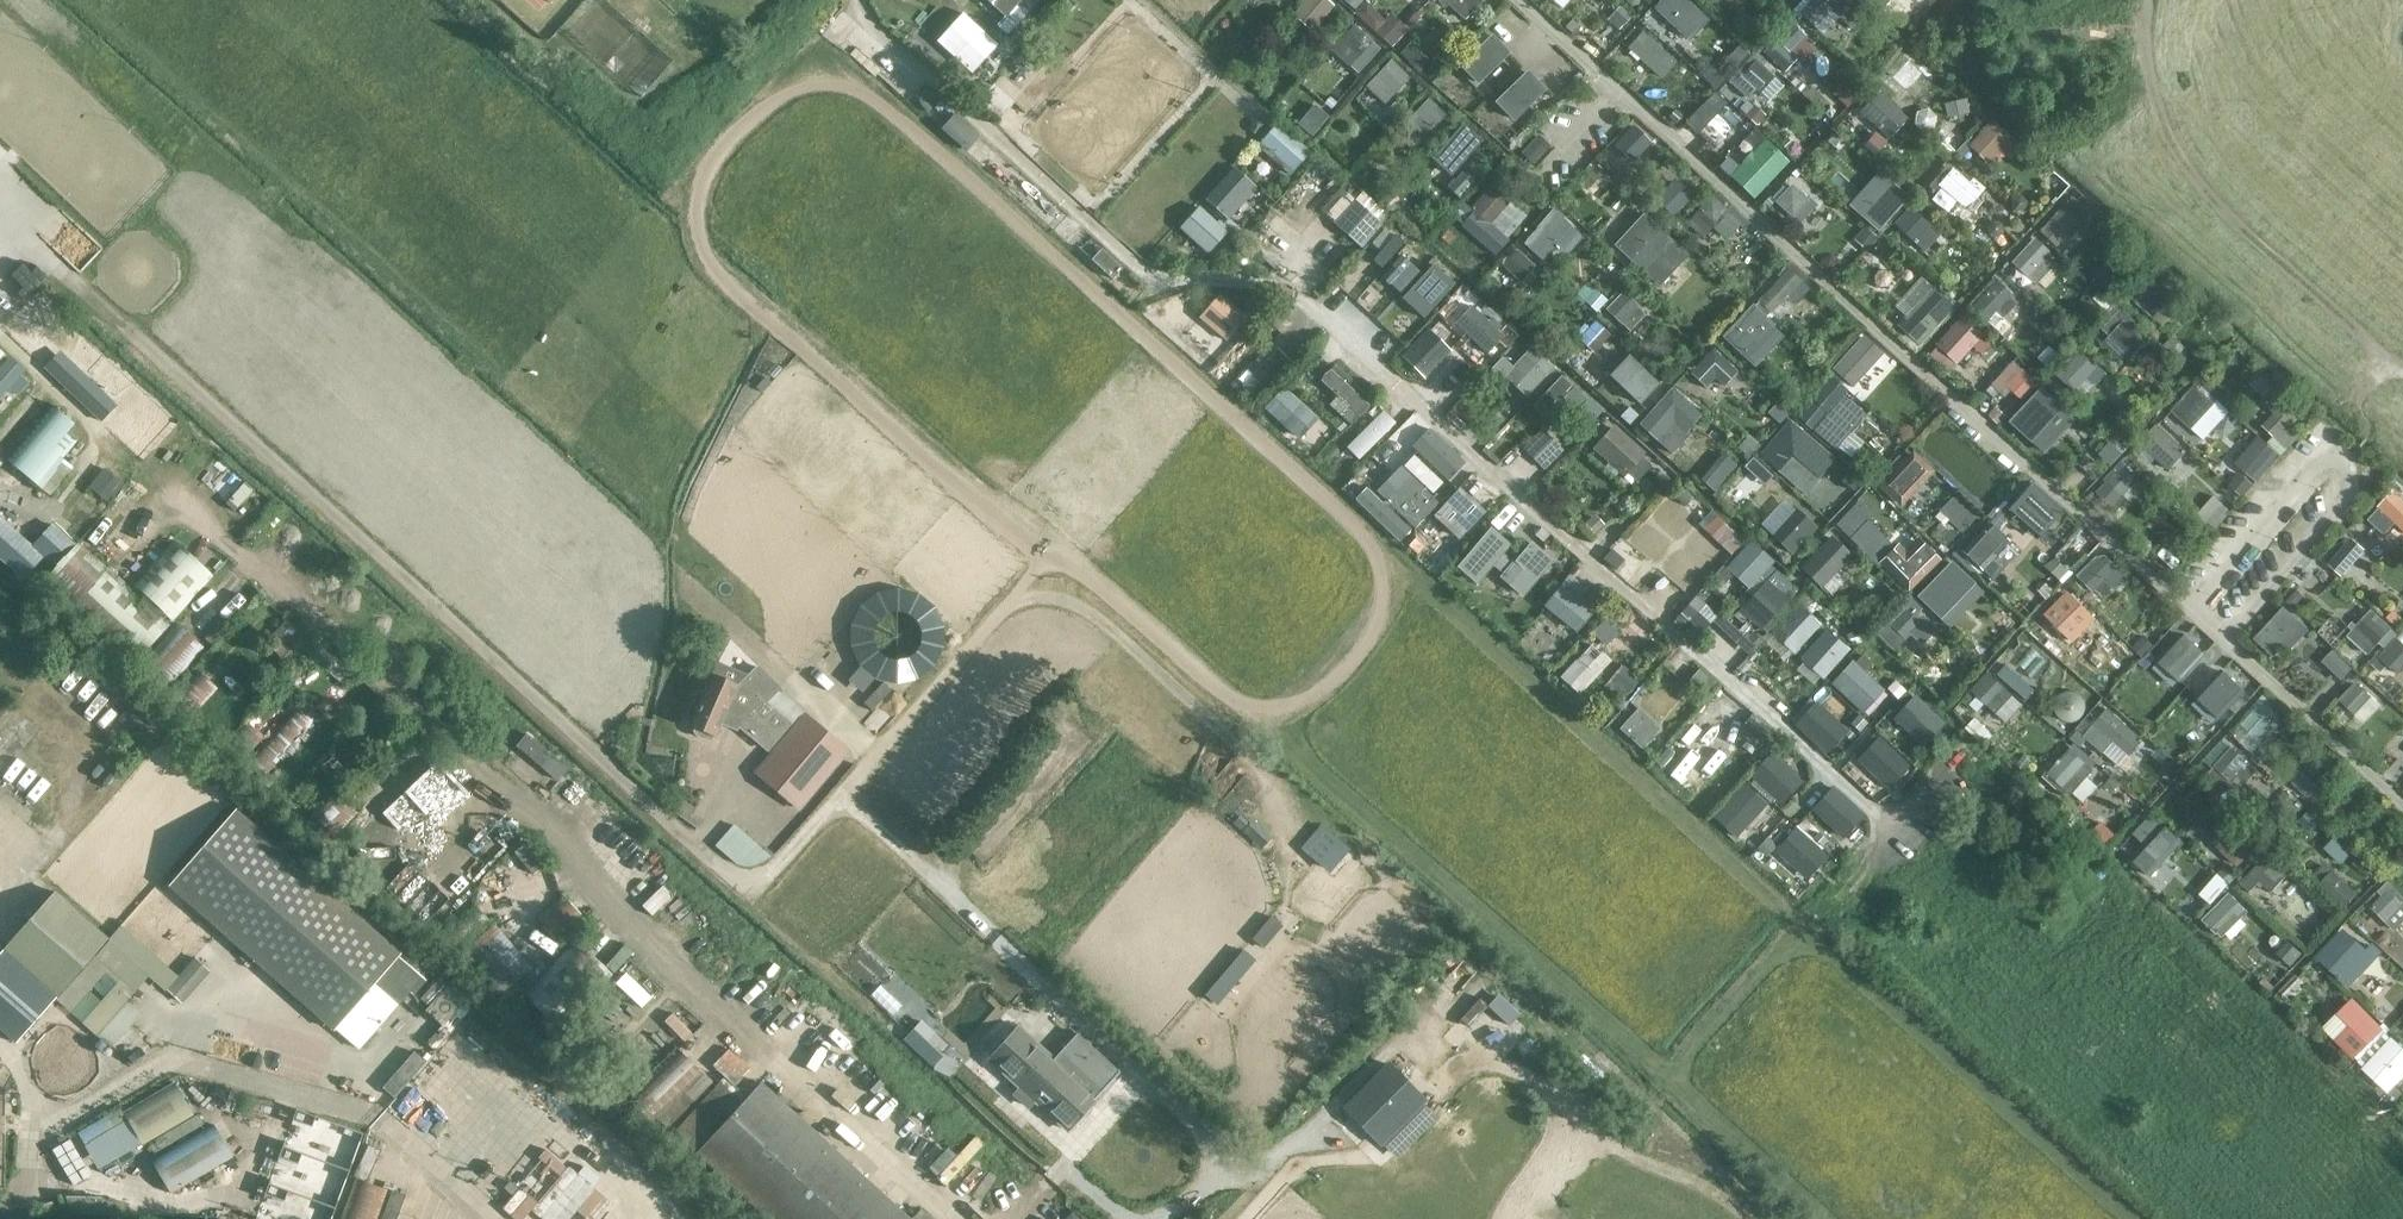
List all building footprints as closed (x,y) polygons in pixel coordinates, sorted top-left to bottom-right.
[(1325,0),(1305,0),(1294,13),(1314,30),(1332,7),(1325,0)] [(1392,46),(1411,27),(1391,9),(1386,14),(1371,0),(1366,0),(1356,11),(1392,46)] [(1439,3),(1461,24),(1483,0),(1442,0),(1439,3)] [(1657,7),(1681,29),(1697,13),(1690,6),(1691,4),(1686,0),(1665,0),(1657,7)] [(1796,8),(1816,26),(1833,8),(1824,0),(1803,0),(1796,8)] [(1361,71),(1383,45),(1353,20),(1331,47),(1361,71)] [(1792,21),(1774,39),(1790,54),(1794,50),(1812,66),(1823,53),(1806,37),(1807,35),(1792,21)] [(1641,29),(1628,48),(1665,74),(1679,55),(1641,29)] [(1478,81),(1512,50),(1494,30),(1459,61),(1478,81)] [(1421,72),(1433,61),(1414,40),(1402,51),(1421,72)] [(1481,81),(1515,118),(1548,87),(1513,51),(1481,81)] [(1386,102),(1412,75),(1393,57),(1367,83),(1386,102)] [(1909,57),(1891,77),(1908,92),(1925,73),(1909,57)] [(1755,60),(1743,77),(1761,92),(1774,76),(1755,60)] [(1425,137),(1449,112),(1431,95),(1407,119),(1425,137)] [(1875,95),(1859,111),(1890,139),(1907,120),(1895,109),(1893,111),(1875,95)] [(1722,140),(1741,108),(1722,96),(1703,128),(1722,140)] [(1633,160),(1653,142),(1635,121),(1614,138),(1633,160)] [(1992,122),(1968,148),(1989,166),(2012,140),(1992,122)] [(1453,171),(1482,140),(1464,124),(1436,154),(1453,171)] [(1877,152),(1888,138),(1876,129),(1866,144),(1877,152)] [(1535,159),(1550,143),(1541,134),(1525,151),(1535,159)] [(1755,197),(1791,159),(1767,135),(1730,173),(1755,197)] [(1228,218),(1260,186),(1236,163),(1205,195),(1228,218)] [(1947,164),(1929,186),(1935,192),(1940,186),(1967,209),(1985,188),(1973,178),(1970,182),(1947,164)] [(1879,172),(1864,190),(1891,215),(1908,197),(1902,193),(1905,188),(1896,176),(1890,182),(1879,172)] [(1680,177),(1659,193),(1674,212),(1695,196),(1680,177)] [(1508,232),(1525,211),(1493,184),(1460,222),(1497,253),(1512,235),(1508,232)] [(1792,185),(1777,201),(1800,223),(1815,206),(1792,185)] [(1716,189),(1688,219),(1706,236),(1716,225),(1729,237),(1747,217),(1716,189)] [(1345,192),(1327,210),(1359,240),(1386,212),(1363,190),(1353,200),(1345,192)] [(1200,203),(1180,225),(1210,252),(1230,230),(1200,203)] [(1528,284),(1580,230),(1552,203),(1500,257),(1528,284)] [(2065,205),(2047,224),(2062,238),(2080,219),(2065,205)] [(1897,226),(1924,251),(1940,233),(1915,208),(1897,226)] [(1662,282),(1690,252),(1645,210),(1617,240),(1662,282)] [(1384,264),(1408,242),(1399,233),(1375,255),(1384,264)] [(2033,238),(2011,263),(2036,285),(2052,266),(2045,259),(2050,253),(2033,238)] [(1403,247),(1381,274),(1394,285),(1416,257),(1403,247)] [(1428,317),(1457,278),(1432,260),(1403,298),(1428,317)] [(1803,281),(1788,268),(1758,301),(1772,314),(1803,281)] [(1997,280),(1972,308),(1987,322),(1994,314),(2003,321),(2018,305),(2009,297),(2012,294),(1997,280)] [(1624,289),(1614,300),(1632,315),(1641,304),(1624,289)] [(1932,289),(1897,328),(1920,348),(1954,309),(1932,289)] [(1225,341),(1249,317),(1222,290),(1198,315),(1225,341)] [(1487,350),(1505,331),(1473,301),(1455,319),(1487,350)] [(2110,336),(2108,338),(2126,355),(2129,352),(2133,355),(2146,342),(2117,313),(2103,328),(2110,336)] [(1762,330),(1746,315),(1729,333),(1745,348),(1762,330)] [(1963,317),(1935,347),(1957,367),(1984,337),(1963,317)] [(1583,336),(1597,349),(1611,333),(1598,320),(1583,336)] [(1425,375),(1454,348),(1432,323),(1402,350),(1425,375)] [(1884,355),(1863,335),(1832,370),(1853,389),(1884,355)] [(1727,383),(1742,365),(1716,343),(1691,371),(1707,384),(1716,374),(1727,383)] [(46,365),(103,419),(120,401),(63,347),(46,365)] [(1610,372),(1639,403),(1661,382),(1632,351),(1610,372)] [(1590,353),(1583,362),(1603,379),(1611,370),(1590,353)] [(2081,353),(2059,376),(2075,391),(2087,378),(2095,386),(2108,372),(2096,361),(2093,364),(2081,353)] [(7,386),(19,394),(33,373),(9,356),(0,369),(0,396),(7,386)] [(1998,395),(2010,382),(2024,395),(2039,379),(2015,357),(1988,386),(1998,395)] [(1339,392),(1331,403),(1353,422),(1375,396),(1335,362),(1322,377),(1339,392)] [(1844,393),(1828,380),(1812,398),(1828,412),(1844,393)] [(2045,383),(2011,417),(2046,451),(2079,417),(2045,383)] [(1265,408),(1299,436),(1319,412),(1285,384),(1265,408)] [(1671,451),(1706,415),(1674,385),(1640,422),(1671,451)] [(2195,386),(2171,412),(2192,431),(2216,406),(2195,386)] [(2274,413),(2263,424),(2278,438),(2301,413),(2275,388),(2263,402),(2274,413)] [(85,434),(51,405),(5,458),(43,491),(67,463),(63,459),(85,434)] [(1384,406),(1348,444),(1361,456),(1397,419),(1384,406)] [(1417,437),(1429,426),(1417,413),(1405,425),(1417,437)] [(1792,416),(1759,450),(1804,492),(1837,458),(1792,416)] [(1630,476),(1652,453),(1617,420),(1595,442),(1630,476)] [(2141,439),(2168,469),(2188,451),(2161,421),(2141,439)] [(1356,497),(1402,541),(1442,500),(1439,497),(1470,465),(1430,426),(1411,446),(1415,449),(1376,488),(1370,482),(1356,497)] [(1524,445),(1546,467),(1566,447),(1545,426),(1524,445)] [(2237,461),(2259,479),(2282,450),(2260,432),(2237,461)] [(1718,488),(1739,461),(1723,449),(1702,475),(1718,488)] [(1884,489),(1901,504),(1936,465),(1919,450),(1884,489)] [(1744,465),(1766,483),(1776,471),(1755,453),(1744,465)] [(2129,457),(2096,487),(2115,507),(2148,477),(2129,457)] [(102,466),(94,488),(115,496),(124,474),(102,466)] [(2242,468),(2231,482),(2247,494),(2257,480),(2242,468)] [(2008,507),(2039,536),(2064,510),(2032,481),(2008,507)] [(2368,522),(2385,538),(2397,524),(2402,530),(2402,499),(2392,489),(2377,506),(2380,508),(2368,522)] [(1940,508),(1964,530),(1980,514),(1957,491),(1940,508)] [(2200,511),(2214,524),(2230,507),(2216,494),(2200,511)] [(1795,552),(1819,523),(1786,496),(1761,524),(1795,552)] [(1836,524),(1876,554),(1894,530),(1854,500),(1836,524)] [(1999,501),(1988,514),(2004,526),(2014,512),(1999,501)] [(1701,521),(1732,551),(1745,538),(1713,508),(1701,521)] [(0,520),(0,558),(22,579),(44,557),(54,567),(77,543),(53,520),(30,543),(3,517),(0,520)] [(1458,565),(1480,582),(1493,566),(1496,569),(1517,543),(1491,523),(1458,565)] [(1997,523),(1967,551),(1991,578),(2022,549),(1997,523)] [(1886,558),(1917,584),(1941,556),(1910,530),(1886,558)] [(1841,566),(1854,551),(1833,532),(1802,565),(1831,592),(1849,573),(1841,566)] [(1533,537),(1500,574),(1523,595),(1556,558),(1533,537)] [(2362,552),(2348,540),(2333,557),(2348,569),(2362,552)] [(211,581),(171,543),(123,592),(78,550),(49,581),(135,663),(173,622),(211,581)] [(2056,555),(2047,564),(2064,581),(2073,571),(2056,555)] [(1952,557),(1920,592),(1953,623),(1986,588),(1952,557)] [(1763,628),(1800,587),(1777,566),(1740,607),(1763,628)] [(1544,603),(1577,630),(1598,605),(1565,578),(1544,603)] [(1800,600),(1772,631),(1796,651),(1825,621),(1800,600)] [(2296,612),(2289,605),(2265,632),(2274,640),(2280,634),(2287,640),(2299,627),(2290,618),(2296,612)] [(1881,630),(1892,648),(1915,634),(1921,643),(1935,634),(1918,607),(1881,630)] [(2361,632),(2353,641),(2368,654),(2393,628),(2384,620),(2380,625),(2367,613),(2355,627),(2361,632)] [(290,665),(314,637),(300,624),(296,629),(286,619),(265,642),(290,665)] [(202,650),(173,622),(135,663),(163,691),(202,650)] [(2146,662),(2177,686),(2208,647),(2178,623),(2146,662)] [(1796,662),(1818,683),(1852,647),(1830,626),(1796,662)] [(2377,656),(2397,675),(2402,669),(2402,645),(2395,638),(2377,656)] [(354,673),(316,641),(306,653),(345,685),(354,673)] [(2053,660),(2033,644),(2019,661),(2039,677),(2053,660)] [(2341,648),(2327,654),(2338,678),(2352,671),(2341,648)] [(1581,657),(1563,673),(1579,690),(1597,674),(1581,657)] [(1862,711),(1884,690),(1854,658),(1832,679),(1862,711)] [(2008,662),(2000,671),(2028,696),(2036,687),(2008,662)] [(1627,693),(1641,677),(1625,663),(1611,678),(1627,693)] [(712,675),(691,724),(696,726),(693,731),(695,734),(701,738),(705,738),(709,737),(710,733),(715,735),(723,719),(740,726),(768,749),(790,723),(765,702),(779,688),(758,667),(737,687),(712,675)] [(2226,667),(2193,702),(2214,721),(2247,687),(2226,667)] [(1972,689),(2011,720),(2027,701),(1988,669),(1972,689)] [(194,683),(186,675),(184,673),(179,679),(181,681),(169,695),(193,716),(217,690),(201,675),(194,683)] [(2358,683),(2341,702),(2355,715),(2372,696),(2358,683)] [(1916,691),(1894,715),(1929,747),(1951,723),(1916,691)] [(2269,694),(2241,724),(2263,745),(2285,721),(2279,716),(2285,709),(2269,694)] [(1828,752),(1851,729),(1819,698),(1796,721),(1828,752)] [(248,723),(224,748),(258,781),(320,717),(301,699),(264,738),(248,723)] [(1639,704),(1621,726),(1644,746),(1662,724),(1639,704)] [(2117,763),(2144,738),(2114,705),(2087,730),(2117,763)] [(806,718),(760,773),(797,805),(844,750),(806,718)] [(558,777),(568,766),(529,730),(518,741),(558,777)] [(1883,732),(1859,755),(1890,786),(1913,763),(1883,732)] [(2069,745),(2049,773),(2086,799),(2099,782),(2089,775),(2096,765),(2069,745)] [(2258,773),(2232,747),(2206,776),(2221,789),(2230,780),(2241,792),(2258,773)] [(1774,748),(1751,771),(1781,801),(1804,779),(1774,748)] [(1701,749),(1680,771),(1689,780),(1710,757),(1701,749)] [(2102,814),(2130,796),(2117,775),(2089,793),(2102,814)] [(1737,835),(1770,800),(1748,778),(1714,813),(1737,835)] [(1813,811),(1850,834),(1867,807),(1830,784),(1813,811)] [(359,812),(333,787),(308,812),(336,837),(359,812)] [(236,810),(169,887),(334,1032),(374,986),(389,999),(414,970),(399,958),(401,955),(236,810)] [(2151,842),(2166,822),(2152,811),(2136,831),(2151,842)] [(736,820),(717,842),(749,872),(769,851),(736,820)] [(1351,848),(1323,823),(1300,848),(1329,873),(1351,848)] [(1776,849),(1808,878),(1831,852),(1800,824),(1776,849)] [(2169,825),(2136,859),(2152,875),(2185,840),(2169,825)] [(2329,841),(2310,827),(2297,843),(2314,858),(2329,841)] [(2234,832),(2218,850),(2237,867),(2253,849),(2234,832)] [(469,889),(510,845),(499,836),(459,879),(469,889)] [(2341,861),(2351,851),(2337,836),(2326,845),(2341,861)] [(2290,876),(2271,856),(2238,888),(2249,898),(2260,885),(2272,895),(2290,876)] [(2346,905),(2360,890),(2334,866),(2320,882),(2346,905)] [(401,896),(429,909),(440,885),(412,872),(401,896)] [(2212,901),(2228,882),(2219,874),(2203,892),(2212,901)] [(2388,881),(2378,892),(2382,896),(2370,907),(2395,931),(2402,923),(2402,896),(2388,881)] [(55,892),(4,950),(58,997),(56,1000),(66,1008),(104,965),(96,954),(109,940),(55,892)] [(2249,911),(2229,892),(2202,919),(2222,938),(2249,911)] [(562,895),(538,919),(564,946),(588,921),(562,895)] [(464,948),(490,922),(472,904),(447,931),(464,948)] [(1255,936),(1266,946),(1284,922),(1274,912),(1255,936)] [(2338,936),(2331,945),(2347,959),(2363,941),(2344,924),(2335,934),(2338,936)] [(577,942),(527,996),(561,1028),(612,973),(577,942)] [(1206,994),(1219,1004),(1255,955),(1243,946),(1206,994)] [(0,955),(0,1029),(17,1044),(56,1000),(58,997),(4,950),(0,955)] [(2296,974),(2278,992),(2297,1010),(2315,991),(2296,974)] [(126,985),(88,1029),(96,1036),(135,993),(126,985)] [(2356,994),(2324,1024),(2355,1057),(2387,1028),(2356,994)] [(1054,1060),(1038,1046),(1049,1034),(1038,1024),(1027,1036),(1019,1028),(990,1060),(1067,1128),(1095,1097),(1096,1098),(1119,1072),(1077,1033),(1054,1060)] [(2388,1073),(2402,1056),(2387,1041),(2372,1058),(2388,1073)] [(651,1124),(704,1075),(679,1050),(625,1098),(651,1124)] [(935,1069),(950,1075),(956,1060),(942,1054),(935,1069)] [(1387,1064),(1344,1107),(1381,1144),(1382,1144),(1422,1104),(1425,1101),(1387,1064)] [(761,1082),(747,1097),(725,1077),(675,1132),(769,1218),(910,1218),(761,1082)] [(175,1084),(129,1107),(148,1144),(194,1116),(175,1084)] [(368,1130),(283,1104),(274,1132),(285,1136),(259,1218),(260,1218),(333,1218),(348,1171),(368,1177),(377,1145),(364,1141),(368,1130)] [(103,1118),(81,1129),(98,1165),(144,1143),(127,1115),(103,1118)] [(214,1124),(152,1161),(171,1193),(233,1156),(214,1124)] [(355,1178),(341,1218),(380,1218),(390,1190),(355,1178)] [(543,1218),(607,1218),(574,1187),(543,1218)] [(398,1217),(404,1192),(392,1189),(386,1214),(398,1217)] [(1232,1199),(1214,1218),(1234,1218),(1243,1209),(1232,1199)]
